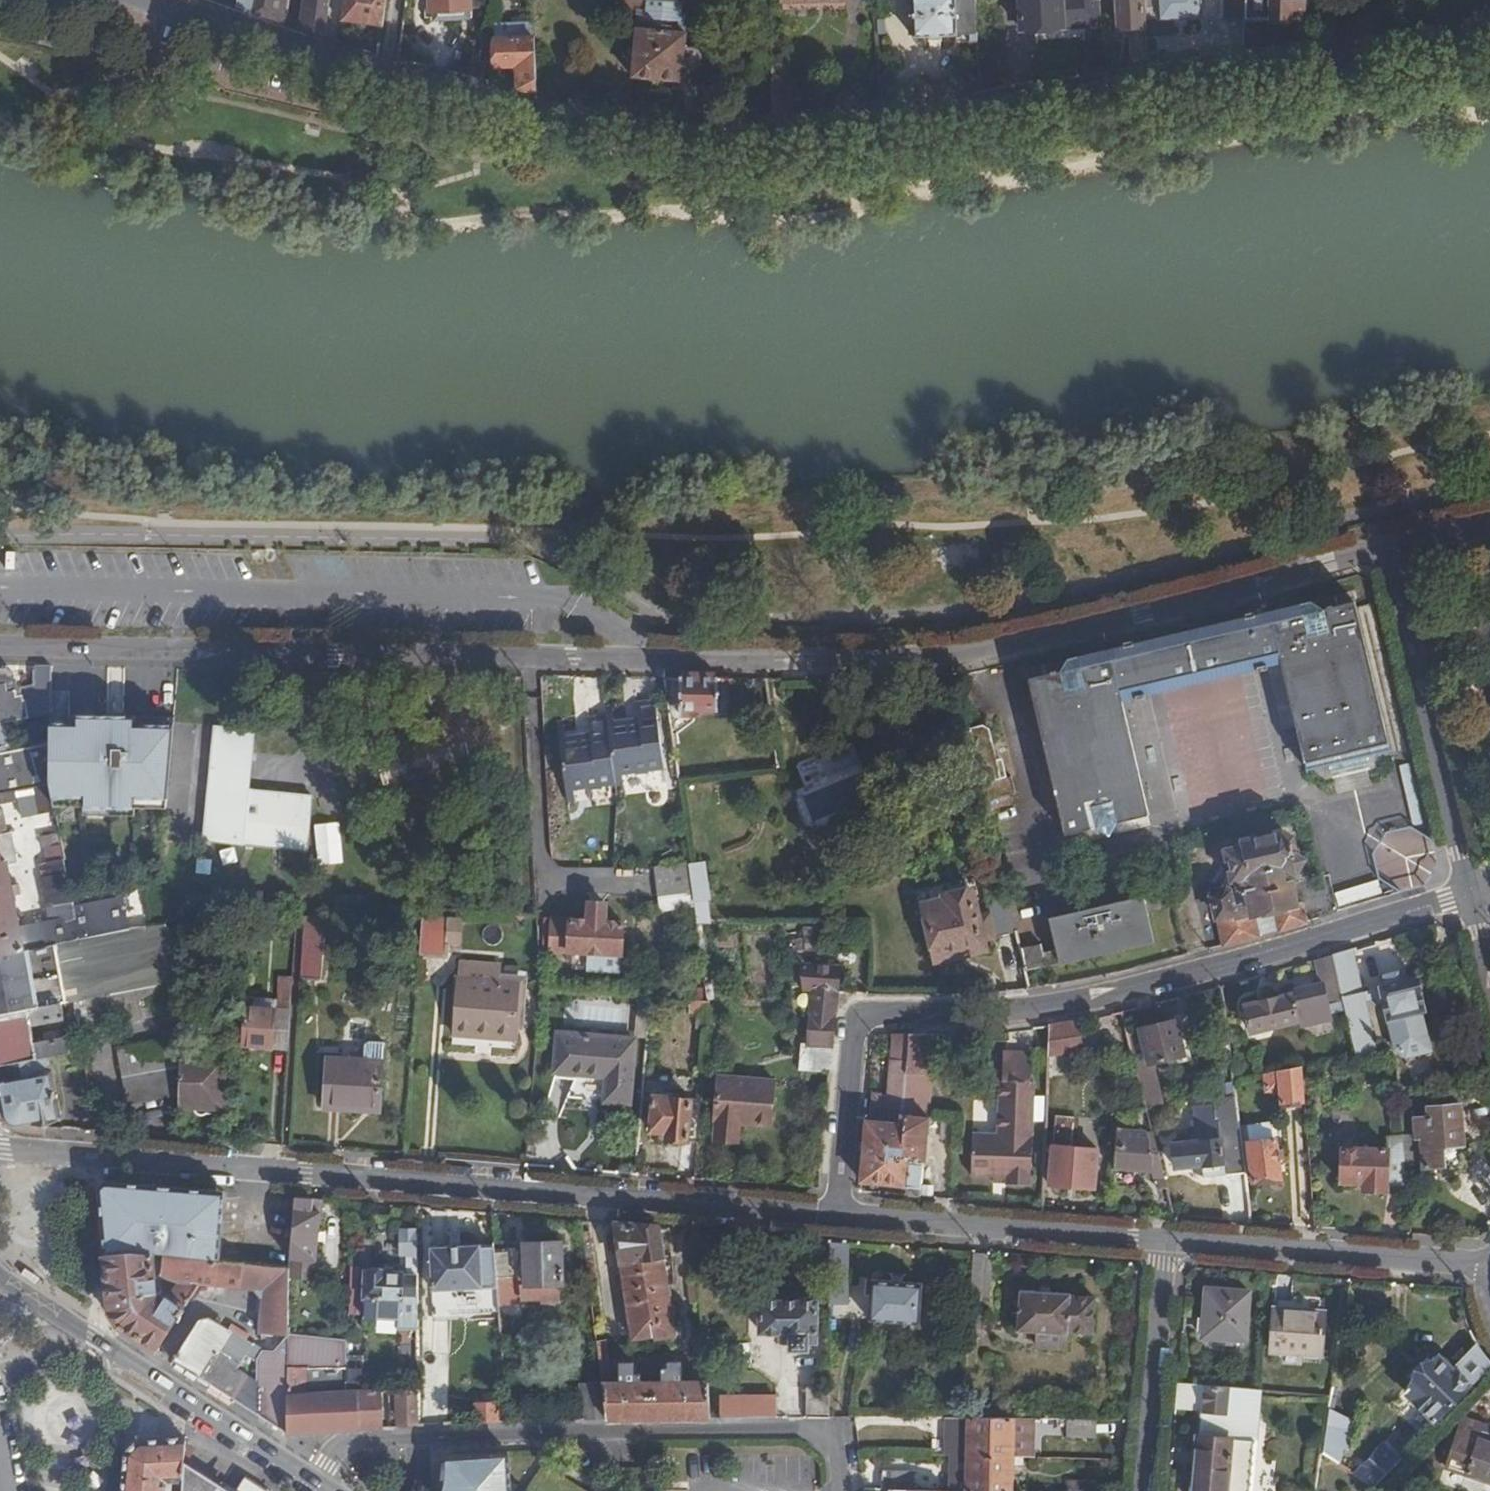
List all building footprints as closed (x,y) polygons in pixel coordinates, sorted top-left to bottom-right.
[(254,13),(255,0),(239,0),(238,8),(254,13)] [(272,20),(284,12),(285,0),(255,0),(254,13),(272,20)] [(324,38),(329,0),(307,0),(303,30),(324,38)] [(381,27),(384,0),(346,0),(343,21),(381,27)] [(475,26),(473,0),(432,0),(434,29),(475,26)] [(681,81),(683,66),(691,67),(696,65),(699,60),(698,54),(695,50),(685,49),(688,33),(676,31),(680,0),(616,0),(615,6),(646,10),(643,29),(635,28),(631,76),(681,81)] [(969,32),(978,31),(976,0),(913,0),(914,35),(969,32)] [(1100,0),(1021,0),(1022,28),(1101,23),(1100,0)] [(1148,59),(1143,18),(1141,0),(1118,0),(1120,28),(1129,28),(1130,60),(1148,59)] [(1143,18),(1157,17),(1158,22),(1200,20),(1199,0),(1141,0),(1143,18)] [(1246,18),(1247,0),(1226,0),(1226,17),(1246,18)] [(1246,18),(1302,20),(1303,0),(1247,0),(1246,18)] [(970,40),(978,40),(978,31),(969,32),(970,40)] [(517,87),(535,91),(533,36),(493,40),(496,66),(516,65),(517,87)] [(1324,602),(1318,597),(1263,611),(1260,608),(1252,611),(1252,614),(1209,625),(1141,642),(1140,638),(1131,640),(1131,644),(1076,657),(1072,665),(1069,671),(1037,679),(1077,834),(1108,826),(1114,830),(1120,835),(1125,827),(1129,821),(1158,813),(1130,700),(1134,699),(1143,697),(1144,700),(1154,698),(1153,695),(1221,678),(1264,667),(1265,670),(1275,668),(1274,665),(1287,662),(1290,672),(1298,704),(1303,722),(1315,767),(1321,765),(1335,762),(1339,768),(1357,763),(1376,758),(1375,752),(1389,748),(1395,747),(1362,606),(1360,599),(1331,606),(1324,602)] [(1376,603),(1362,606),(1395,747),(1409,744),(1376,603)] [(6,728),(51,719),(51,671),(33,671),(33,699),(8,702),(6,688),(0,689),(0,729),(6,728)] [(681,679),(664,679),(668,715),(682,715),(681,679)] [(720,679),(681,679),(682,715),(682,718),(702,719),(702,710),(720,710),(720,679)] [(612,776),(621,775),(663,771),(654,707),(635,708),(637,723),(612,726),(610,707),(603,707),(605,720),(612,776)] [(51,727),(50,791),(53,803),(66,800),(88,801),(87,811),(139,811),(140,801),(171,801),(178,719),(79,719),(78,728),(51,727)] [(613,783),(612,776),(605,720),(587,722),(587,736),(564,739),(562,720),(554,720),(563,787),(571,786),(613,783)] [(0,729),(0,759),(11,756),(6,728),(0,729)] [(249,791),(255,731),(213,728),(203,843),(207,843),(249,847),(277,850),(308,853),(313,797),(286,795),(249,791)] [(984,728),(968,731),(988,805),(1012,799),(1020,797),(1016,782),(1012,783),(1008,769),(1001,769),(993,734),(984,728)] [(1413,820),(1423,817),(1410,763),(1400,766),(1413,820)] [(623,788),(621,775),(612,776),(613,783),(614,789),(623,788)] [(572,799),(571,786),(563,787),(565,800),(572,799)] [(20,805),(23,822),(56,816),(53,803),(50,791),(0,800),(0,810),(20,805)] [(1284,930),(1304,923),(1298,901),(1293,882),(1285,884),(1280,865),(1286,863),(1290,867),(1295,867),(1299,865),(1302,858),(1298,853),(1293,838),(1284,833),(1244,841),(1245,848),(1228,852),(1230,863),(1223,876),(1211,894),(1226,946),(1261,936),(1254,912),(1265,910),(1276,907),(1284,930)] [(35,951),(33,943),(24,945),(21,931),(15,899),(24,898),(22,888),(12,889),(9,869),(20,867),(13,838),(0,840),(0,838),(0,958),(35,951)] [(76,912),(73,893),(62,847),(46,851),(49,866),(41,867),(45,881),(41,883),(49,926),(54,947),(83,942),(76,912)] [(707,864),(690,866),(695,893),(696,903),(711,901),(707,864)] [(690,866),(657,870),(661,898),(695,893),(690,866)] [(1383,892),(1379,880),(1337,893),(1340,906),(1383,892)] [(1016,921),(1007,882),(988,887),(994,916),(983,918),(975,890),(948,896),(951,911),(930,917),(941,963),(975,955),(973,947),(1019,934),(1016,921)] [(695,893),(661,898),(664,914),(697,909),(696,903),(695,893)] [(1304,923),(1311,921),(1304,899),(1298,901),(1304,923)] [(76,912),(83,942),(133,932),(127,901),(76,912)] [(1050,946),(1024,953),(1027,969),(1048,964),(1050,969),(1157,948),(1146,901),(1052,921),(1060,952),(1051,954),(1050,946)] [(553,952),(590,954),(624,956),(626,923),(608,922),(608,904),(590,902),(590,921),(554,919),(553,952)] [(320,980),(326,917),(303,917),(300,979),(320,980)] [(440,921),(422,920),(420,954),(438,955),(440,921)] [(0,958),(0,1018),(64,1007),(76,1005),(184,985),(185,955),(182,955),(182,933),(172,925),(133,932),(83,942),(54,947),(35,951),(0,958)] [(54,947),(49,926),(21,931),(24,945),(33,943),(35,951),(54,947)] [(829,952),(827,928),(806,930),(808,954),(829,952)] [(1356,948),(1336,954),(1345,994),(1360,991),(1366,990),(1356,948)] [(624,956),(590,954),(589,972),(623,973),(624,956)] [(1336,954),(1318,960),(1325,981),(1298,988),(1299,994),(1294,995),(1293,993),(1248,1007),(1255,1033),(1300,1021),(1300,1018),(1305,1017),(1307,1023),(1334,1016),(1335,1012),(1348,1008),(1345,994),(1336,954)] [(461,987),(523,991),(524,981),(501,980),(503,965),(463,963),(461,987)] [(1414,978),(1411,966),(1387,973),(1388,977),(1380,979),(1390,1019),(1393,1018),(1400,1046),(1408,1054),(1431,1049),(1422,1011),(1426,1009),(1418,977),(1414,978)] [(841,999),(841,997),(842,973),(806,970),(804,996),(817,997),(841,999)] [(729,988),(727,971),(706,974),(708,989),(729,988)] [(290,1012),(292,978),(278,977),(278,1002),(277,1012),(290,1012)] [(184,1002),(184,985),(76,1005),(81,1034),(183,1016),(184,1002)] [(520,1040),(523,991),(461,987),(457,1036),(520,1040)] [(743,1003),(742,987),(729,988),(708,989),(710,1001),(710,1003),(729,1004),(733,1003),(743,1003)] [(706,1000),(706,990),(695,990),(695,1000),(706,1000)] [(1345,994),(1348,1008),(1359,1057),(1374,1054),(1360,991),(1345,994)] [(840,1011),(841,999),(817,997),(817,1010),(840,1011)] [(278,1002),(245,1000),(245,1009),(277,1012),(278,1002)] [(709,1017),(709,1002),(693,1001),(692,1016),(709,1017)] [(193,1022),(194,1002),(184,1002),(183,1016),(183,1022),(193,1022)] [(0,1018),(0,1070),(47,1061),(73,1057),(70,1041),(37,1046),(33,1028),(66,1021),(64,1007),(0,1018)] [(277,1012),(245,1009),(240,1053),(274,1055),(274,1052),(288,1052),(290,1012),(277,1012)] [(813,1017),(810,1047),(836,1049),(840,1011),(817,1010),(816,1017),(813,1017)] [(1153,1064),(1176,1058),(1188,1055),(1182,1032),(1179,1019),(1144,1029),(1146,1038),(1153,1064)] [(1077,1022),(1049,1027),(1049,1057),(1083,1051),(1077,1022)] [(1188,1055),(1176,1058),(1177,1064),(1196,1059),(1188,1030),(1182,1032),(1188,1055)] [(636,1040),(559,1033),(557,1072),(608,1077),(606,1101),(630,1103),(636,1040)] [(906,1076),(925,1078),(929,1043),(942,1044),(943,1034),(895,1034),(890,1096),(889,1111),(893,1111),(892,1125),(875,1123),(870,1123),(865,1181),(908,1184),(910,1160),(898,1159),(902,1115),(906,1076)] [(1153,1064),(1146,1038),(1133,1041),(1140,1067),(1153,1064)] [(383,1112),(387,1061),(385,1061),(386,1043),(371,1043),(367,1046),(367,1060),(332,1058),(328,1108),(383,1112)] [(181,1063),(182,1044),(115,1054),(122,1093),(119,1093),(122,1108),(180,1099),(181,1063)] [(810,1047),(807,1076),(833,1079),(836,1049),(810,1047)] [(1002,1113),(1002,1120),(1048,1121),(1048,1098),(1035,1098),(1035,1084),(1032,1083),(1032,1055),(1003,1055),(1004,1084),(1001,1084),(1001,1103),(1007,1102),(1006,1113),(1002,1113)] [(0,1070),(0,1086),(4,1106),(8,1105),(10,1116),(22,1123),(31,1120),(33,1125),(62,1120),(53,1076),(50,1076),(47,1061),(0,1070)] [(180,1099),(180,1112),(226,1115),(229,1066),(181,1063),(180,1099)] [(1304,1068),(1264,1076),(1266,1091),(1281,1089),(1282,1102),(1307,1099),(1304,1068)] [(933,1078),(925,1078),(906,1076),(902,1115),(930,1117),(933,1078)] [(779,1082),(722,1077),(718,1121),(720,1121),(719,1135),(743,1137),(744,1124),(775,1126),(779,1082)] [(889,1111),(890,1096),(876,1095),(875,1123),(892,1125),(893,1111),(889,1111)] [(1159,1106),(1156,1095),(1147,1097),(1150,1107),(1159,1106)] [(1222,1119),(1224,1137),(1243,1135),(1238,1096),(1217,1099),(1219,1119),(1222,1119)] [(671,1141),(703,1143),(707,1102),(657,1098),(654,1133),(672,1134),(671,1141)] [(1424,1164),(1445,1162),(1443,1144),(1441,1117),(1463,1116),(1461,1101),(1426,1104),(1427,1114),(1415,1116),(1417,1137),(1422,1137),(1424,1164)] [(930,1117),(902,1115),(898,1159),(910,1160),(908,1184),(907,1196),(923,1198),(930,1117)] [(1465,1142),(1463,1116),(1441,1117),(1443,1144),(1463,1143),(1465,1142)] [(954,1140),(955,1118),(945,1118),(944,1140),(954,1140)] [(1197,1121),(1198,1134),(1192,1134),(1193,1141),(1224,1137),(1222,1119),(1219,1119),(1197,1121)] [(1276,1119),(1253,1121),(1254,1138),(1253,1139),(1257,1178),(1283,1176),(1279,1136),(1278,1136),(1276,1119)] [(1048,1121),(1002,1120),(1001,1135),(976,1134),(974,1176),(997,1177),(1009,1178),(1009,1184),(1008,1185),(1034,1187),(1035,1123),(1048,1122),(1048,1121)] [(1165,1123),(1155,1125),(1162,1155),(1173,1153),(1165,1123)] [(1205,1176),(1247,1172),(1243,1135),(1224,1137),(1193,1141),(1176,1143),(1179,1167),(1204,1165),(1205,1176)] [(1156,1198),(1174,1200),(1164,1163),(1164,1162),(1156,1162),(1156,1150),(1150,1150),(1150,1140),(1118,1137),(1116,1174),(1157,1178),(1156,1198)] [(1409,1189),(1404,1137),(1387,1138),(1388,1150),(1391,1189),(1409,1189)] [(1443,1144),(1445,1162),(1464,1160),(1463,1143),(1443,1144)] [(1053,1185),(1097,1187),(1100,1150),(1056,1147),(1053,1185)] [(1391,1189),(1388,1150),(1340,1151),(1342,1185),(1364,1184),(1365,1195),(1391,1193),(1391,1189)] [(188,1192),(108,1186),(101,1194),(107,1256),(153,1255),(157,1255),(186,1258),(227,1261),(228,1195),(188,1192)] [(935,1198),(936,1188),(925,1187),(924,1197),(935,1198)] [(324,1202),(298,1200),(297,1267),(296,1281),(321,1282),(324,1202)] [(419,1231),(419,1220),(394,1219),(394,1231),(419,1231)] [(661,1228),(619,1225),(621,1238),(623,1252),(629,1289),(635,1338),(655,1336),(655,1339),(675,1337),(661,1228)] [(623,1252),(621,1238),(610,1240),(611,1253),(623,1252)] [(850,1242),(832,1241),(832,1294),(849,1294),(850,1242)] [(562,1243),(526,1245),(528,1274),(528,1286),(564,1285),(562,1243)] [(517,1245),(494,1246),(495,1251),(497,1275),(518,1274),(517,1245)] [(526,1245),(517,1245),(518,1274),(528,1274),(526,1245)] [(497,1275),(495,1251),(484,1251),(484,1249),(433,1249),(434,1291),(498,1290),(497,1275)] [(297,1267),(227,1261),(186,1258),(157,1255),(153,1255),(107,1256),(110,1282),(112,1297),(114,1315),(130,1332),(146,1342),(160,1350),(188,1306),(203,1283),(257,1286),(268,1298),(266,1334),(294,1336),(294,1333),(296,1281),(297,1267)] [(420,1301),(419,1278),(411,1278),(411,1270),(403,1269),(403,1274),(369,1274),(368,1301),(420,1301)] [(924,1284),(875,1280),(873,1321),(922,1326),(924,1284)] [(702,1303),(701,1282),(692,1283),(694,1304),(702,1303)] [(1251,1293),(1207,1289),(1202,1338),(1209,1338),(1209,1345),(1235,1348),(1236,1341),(1247,1342),(1251,1293)] [(1019,1332),(1040,1334),(1071,1336),(1072,1333),(1093,1334),(1095,1299),(1071,1298),(1071,1295),(1022,1292),(1019,1332)] [(818,1342),(819,1301),(763,1300),(764,1331),(785,1332),(785,1341),(793,1341),(794,1350),(812,1350),(812,1342),(818,1342)] [(1324,1311),(1274,1307),(1270,1352),(1321,1357),(1324,1311)] [(206,1315),(176,1360),(202,1377),(217,1387),(246,1405),(290,1433),(292,1433),(293,1370),(256,1346),(254,1351),(260,1355),(259,1357),(259,1383),(231,1364),(216,1354),(232,1331),(206,1315)] [(1071,1336),(1040,1334),(1039,1349),(1071,1352),(1071,1336)] [(606,1342),(598,1342),(603,1376),(610,1376),(606,1342)] [(1478,1343),(1450,1372),(1437,1361),(1410,1388),(1441,1416),(1489,1365),(1489,1359),(1484,1352),(1478,1343)] [(350,1359),(350,1352),(294,1352),(293,1370),(310,1370),(350,1370),(350,1359)] [(790,1386),(790,1357),(776,1357),(775,1386),(790,1386)] [(364,1359),(350,1359),(350,1370),(349,1393),(359,1393),(364,1392),(364,1359)] [(665,1374),(683,1374),(683,1364),(670,1365),(670,1371),(664,1371),(665,1374)] [(621,1366),(622,1375),(643,1375),(642,1371),(634,1372),(634,1365),(621,1366)] [(363,1429),(359,1393),(349,1393),(350,1370),(310,1370),(293,1370),(292,1433),(353,1430),(358,1430),(363,1429)] [(609,1421),(711,1419),(708,1382),(684,1383),(683,1374),(665,1374),(665,1383),(643,1384),(643,1375),(622,1375),(623,1385),(604,1385),(609,1421)] [(722,1396),(749,1396),(749,1382),(722,1382),(722,1396)] [(1257,1389),(1180,1383),(1178,1409),(1203,1412),(1196,1490),(1253,1490),(1260,1414),(1255,1414),(1257,1389)] [(587,1422),(609,1421),(604,1385),(583,1386),(587,1422)] [(830,1417),(831,1386),(806,1387),(807,1417),(830,1417)] [(419,1427),(419,1389),(397,1390),(399,1428),(419,1427)] [(380,1391),(364,1392),(359,1393),(363,1429),(383,1429),(380,1391)] [(723,1419),(778,1418),(778,1396),(749,1396),(722,1396),(723,1419)] [(37,1442),(83,1437),(79,1398),(33,1404),(37,1442)] [(947,1417),(947,1406),(928,1405),(928,1417),(947,1417)] [(964,1418),(965,1406),(947,1406),(947,1417),(964,1418)] [(973,1407),(965,1406),(964,1418),(992,1418),(992,1412),(973,1411),(973,1407)] [(1349,1450),(1355,1420),(1329,1407),(1324,1442),(1323,1451),(1341,1464),(1344,1447),(1349,1450)] [(476,1425),(498,1424),(497,1408),(475,1408),(476,1425)] [(1489,1477),(1489,1424),(1458,1413),(1442,1462),(1489,1477)] [(964,1418),(947,1417),(948,1453),(954,1454),(992,1455),(992,1418),(964,1418)] [(1012,1418),(992,1418),(992,1455),(1013,1456),(1012,1418)] [(1068,1434),(1068,1419),(1055,1419),(1054,1434),(1068,1434)] [(1095,1434),(1095,1420),(1068,1419),(1068,1434),(1095,1434)] [(176,1478),(186,1479),(187,1460),(189,1436),(138,1439),(129,1451),(125,1490),(174,1490),(176,1478)] [(1385,1442),(1355,1474),(1373,1487),(1406,1454),(1398,1446),(1393,1450),(1385,1442)] [(992,1455),(954,1454),(953,1490),(993,1490),(992,1455)] [(513,1489),(518,1455),(453,1458),(448,1485),(446,1490),(516,1490),(513,1489)] [(1013,1456),(992,1455),(993,1490),(1013,1490),(1013,1456)] [(187,1460),(186,1479),(185,1490),(235,1490),(187,1460)] [(887,1472),(886,1488),(891,1488),(917,1490),(917,1473),(887,1472)] [(247,1475),(237,1490),(273,1490),(247,1475)]
